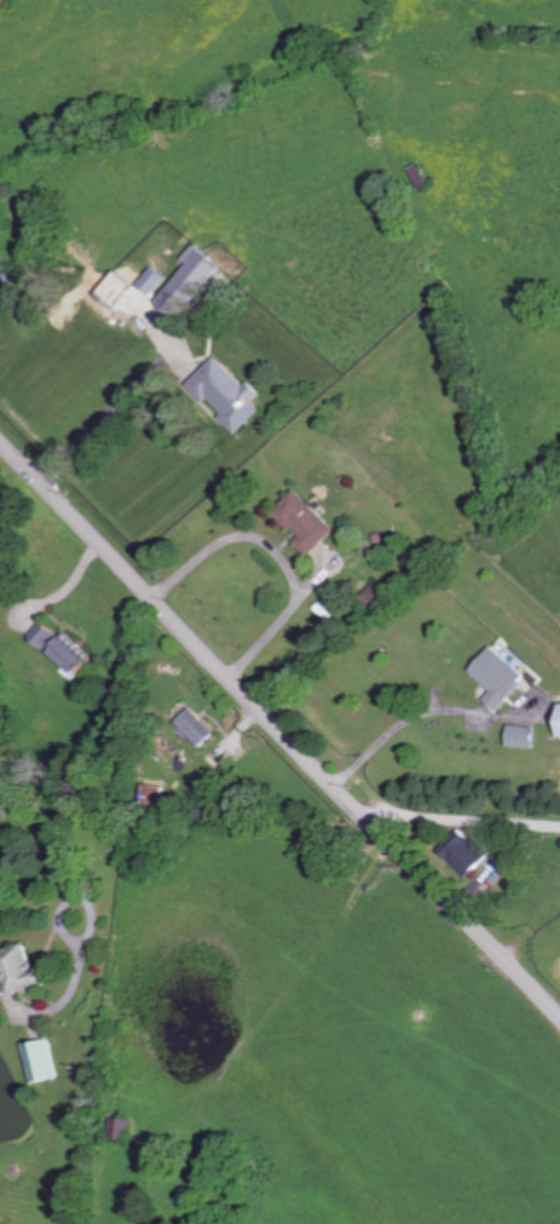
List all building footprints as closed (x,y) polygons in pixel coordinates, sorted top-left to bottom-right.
[(159,301),(179,318),(225,268),(199,244),(185,259),(192,265),(159,301)] [(141,285),(153,296),(169,278),(157,267),(141,285)] [(264,411),(255,401),(263,393),(251,381),(246,385),(219,356),(189,384),(207,403),(212,399),(226,413),(222,417),(238,435),(264,411)] [(275,512),(300,538),(296,542),(309,556),(336,530),(298,490),(275,512)] [(393,595),(382,580),(362,594),(373,610),(393,595)] [(99,659),(70,633),(66,638),(46,620),(32,636),(50,651),(52,649),(82,677),(99,659)] [(494,689),(486,701),(502,712),(529,674),(492,647),(473,674),(494,689)] [(219,733),(195,708),(180,723),(204,748),(219,733)] [(537,749),(537,727),(511,726),(510,748),(537,749)] [(145,804),(166,806),(168,787),(147,785),(145,804)] [(468,878),(488,857),(458,830),(439,850),(468,878)] [(33,943),(0,953),(5,967),(0,969),(0,985),(3,995),(14,991),(15,994),(46,985),(33,943)] [(63,1079),(53,1040),(27,1047),(37,1085),(63,1079)]
